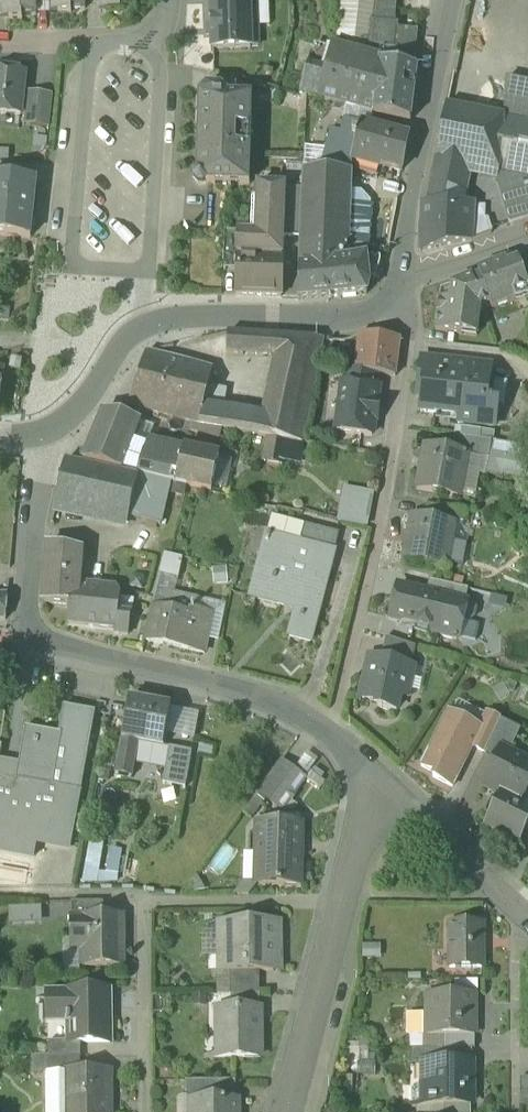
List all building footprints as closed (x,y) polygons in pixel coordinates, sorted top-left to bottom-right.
[(9,20),(22,20),(22,16),(36,16),(36,5),(36,0),(0,0),(0,7),(0,11),(9,10),(9,20)] [(58,14),(71,14),(71,10),(86,10),(85,3),(85,0),(49,0),(49,5),(58,4),(58,14)] [(371,44),(373,22),(377,22),(380,0),(340,0),(336,40),(371,44)] [(395,25),(396,0),(380,0),(377,22),(395,25)] [(250,48),(250,46),(249,27),(249,2),(211,4),(213,49),(250,48)] [(256,2),(249,2),(249,27),(257,27),(256,2)] [(371,44),(369,58),(369,60),(413,69),(418,31),(398,29),(398,25),(395,25),(377,22),(373,22),(371,44)] [(257,27),(249,27),(250,46),(258,46),(257,27)] [(314,44),(306,76),(324,81),(332,49),(314,44)] [(417,70),(413,69),(369,60),(369,58),(332,49),(324,81),(320,99),(349,107),(374,114),(374,115),(411,120),(417,70)] [(21,117),(26,74),(0,71),(0,114),(21,117)] [(324,81),(306,76),(301,94),(320,99),(324,81)] [(503,117),(505,117),(527,121),(527,84),(506,79),(503,117)] [(48,127),(53,84),(30,82),(25,125),(48,127)] [(199,95),(197,175),(206,185),(250,186),(251,159),(252,96),(228,96),(228,95),(222,88),(215,88),(206,88),(200,94),(200,95),(199,95)] [(494,169),(500,171),(505,117),(503,117),(447,105),(436,157),(472,165),(494,169)] [(361,125),(370,128),(374,115),(374,114),(349,107),(345,121),(361,125)] [(505,117),(500,171),(527,177),(527,121),(505,117)] [(345,121),(342,135),(357,139),(361,125),(345,121)] [(352,158),(403,172),(409,139),(370,128),(361,125),(357,139),(352,158)] [(352,158),(357,139),(342,135),(340,134),(334,156),(304,156),(304,161),(304,171),(352,172),(352,158)] [(467,189),(472,165),(436,157),(431,181),(467,189)] [(500,171),(494,169),(511,226),(512,226),(513,226),(527,221),(527,177),(500,171)] [(300,268),(348,261),(348,246),(351,193),(352,172),(304,171),(303,189),(301,219),(301,238),(300,268)] [(197,184),(206,185),(197,175),(197,184)] [(31,239),(37,182),(0,178),(0,236),(31,239)] [(431,181),(426,204),(464,204),(467,189),(431,181)] [(237,296),(281,297),(281,296),(282,255),(280,255),(281,238),(283,238),(286,188),(258,186),(256,235),(239,234),(236,296),(237,296)] [(283,238),(301,238),(301,219),(303,189),(286,188),(283,238)] [(348,246),(366,249),(369,203),(360,193),(351,193),(348,246)] [(475,204),(464,204),(426,204),(421,205),(420,252),(471,241),(472,241),(475,204)] [(366,249),(348,246),(348,261),(366,258),(367,249),(366,249)] [(370,286),(366,258),(348,261),(300,268),(298,298),(298,302),(346,297),(367,295),(370,286)] [(462,335),(463,327),(477,329),(480,309),(490,305),(491,310),(516,301),(515,296),(527,291),(527,288),(518,262),(508,266),(507,262),(478,272),(480,279),(472,282),(472,280),(452,287),(450,300),(440,299),(435,332),(462,335)] [(441,290),(440,299),(450,300),(452,287),(441,290)] [(516,301),(517,302),(527,298),(527,291),(515,296),(516,301)] [(463,327),(462,335),(476,337),(477,329),(463,327)] [(275,358),(263,418),(259,436),(279,440),(300,443),(303,444),(323,340),(228,334),(227,355),(275,358)] [(380,375),(395,377),(396,376),(400,339),(359,335),(356,372),(380,375)] [(128,407),(198,427),(203,407),(212,371),(147,353),(145,355),(128,407)] [(470,363),(422,357),(417,398),(423,399),(421,413),(437,414),(459,417),(458,423),(494,428),(496,406),(486,405),(489,380),(491,365),(470,362),(470,363)] [(343,383),(379,388),(380,375),(356,372),(345,370),(343,383)] [(489,380),(486,405),(496,406),(504,407),(507,383),(489,380)] [(337,432),(372,436),(374,421),(376,421),(379,404),(377,403),(379,388),(343,383),(337,432)] [(198,427),(259,436),(263,418),(203,407),(198,427)] [(83,463),(138,475),(141,464),(144,456),(145,456),(147,448),(133,443),(140,423),(103,413),(101,418),(83,462),(83,463)] [(459,417),(437,414),(436,421),(458,423),(459,417)] [(468,456),(489,460),(492,441),(491,441),(485,440),(453,436),(451,452),(468,455),(468,456)] [(141,464),(165,470),(169,448),(149,443),(147,448),(145,456),(144,456),(141,464)] [(417,490),(457,498),(462,472),(465,472),(468,456),(468,455),(451,452),(425,447),(417,490)] [(171,484),(175,485),(183,451),(169,448),(165,470),(141,464),(138,475),(138,476),(171,484)] [(175,485),(211,493),(219,459),(183,451),(175,485)] [(55,507),(128,524),(129,519),(137,479),(65,463),(55,507)] [(129,519),(161,527),(171,484),(138,476),(137,479),(129,519)] [(367,528),(374,496),(345,490),(338,522),(367,528)] [(456,525),(463,526),(466,513),(426,506),(424,518),(456,524),(456,525)] [(404,560),(445,568),(450,542),(452,543),(456,525),(456,524),(424,518),(412,516),(404,560)] [(303,545),(332,553),(336,536),(307,529),(303,545)] [(289,637),(310,643),(334,553),(332,553),(303,545),(302,546),(313,549),(307,569),(297,567),(261,557),(250,598),(284,607),(285,605),(297,608),(296,611),(289,637)] [(43,605),(69,608),(78,586),(81,551),(49,546),(43,605)] [(302,546),(297,567),(307,569),(313,549),(302,546)] [(157,583),(176,587),(180,565),(163,559),(157,583)] [(427,594),(466,603),(469,590),(429,581),(427,594)] [(116,590),(78,586),(69,608),(67,625),(114,630),(118,634),(129,636),(131,617),(118,616),(121,597),(116,590)] [(459,639),(463,620),(467,603),(466,603),(427,594),(399,587),(391,619),(430,628),(433,633),(455,638),(455,639),(457,640),(457,639),(459,639)] [(473,605),(467,603),(463,620),(469,621),(475,618),(476,610),(473,605)] [(177,604),(175,613),(192,617),(185,650),(204,654),(211,615),(193,611),(194,608),(177,604)] [(146,641),(185,650),(192,617),(175,613),(154,609),(146,641)] [(465,640),(479,641),(479,624),(466,624),(465,640)] [(381,660),(411,668),(416,648),(386,638),(381,660)] [(377,707),(397,712),(400,696),(406,698),(413,668),(411,668),(381,660),(373,659),(369,677),(366,676),(360,699),(378,703),(377,707)] [(138,743),(163,748),(164,747),(166,735),(171,709),(129,701),(122,740),(138,743)] [(95,714),(64,708),(58,735),(61,735),(51,787),(81,792),(95,714)] [(171,709),(166,735),(194,741),(199,715),(171,709)] [(433,777),(453,787),(473,747),(482,728),(479,727),(448,712),(421,766),(435,773),(433,777)] [(473,747),(484,753),(500,719),(487,713),(479,727),(482,728),(473,747)] [(521,729),(500,719),(484,753),(497,758),(501,749),(510,753),(521,729)] [(19,764),(16,779),(0,776),(0,851),(34,857),(37,842),(71,848),(81,792),(51,787),(61,735),(58,735),(25,729),(19,764)] [(115,775),(132,778),(134,764),(138,743),(122,740),(115,775)] [(134,764),(165,770),(169,748),(164,747),(163,748),(138,743),(134,764)] [(169,748),(165,770),(163,784),(186,788),(192,752),(169,748)] [(500,795),(502,792),(522,801),(527,789),(527,762),(510,753),(501,749),(497,758),(483,786),(500,795)] [(16,779),(19,764),(0,761),(0,776),(16,779)] [(258,793),(273,805),(297,772),(282,761),(258,793)] [(522,801),(502,792),(500,795),(485,825),(520,842),(527,825),(527,805),(522,801)] [(261,882),(255,881),(254,884),(277,886),(277,887),(301,886),(302,855),(298,855),(299,843),(302,843),(303,824),(257,823),(255,856),(262,856),(261,882)] [(89,841),(84,879),(118,883),(121,857),(117,856),(116,866),(102,864),(105,843),(89,841)] [(241,884),(254,884),(255,881),(255,860),(241,860),(241,884)] [(71,916),(103,916),(103,902),(70,903),(71,916)] [(44,922),(43,906),(10,908),(11,923),(44,922)] [(82,966),(123,966),(123,916),(103,916),(71,916),(71,941),(82,941),(82,966)] [(227,956),(227,972),(230,972),(259,972),(273,972),(273,949),(280,949),(279,923),(246,923),(246,930),(219,930),(219,956),(227,956)] [(450,968),(483,968),(483,924),(450,924),(450,968)] [(211,956),(219,956),(219,930),(206,930),(206,956),(211,956)] [(216,973),(227,972),(227,956),(219,956),(211,956),(212,973),(216,973)] [(216,986),(230,986),(230,972),(227,972),(216,973),(216,986)] [(230,986),(231,995),(260,995),(259,972),(230,972),(230,986)] [(230,986),(216,986),(216,995),(231,995),(230,986)] [(80,1043),(110,1043),(110,993),(48,993),(48,1021),(68,1021),(68,1042),(68,1043),(80,1043)] [(475,1036),(475,994),(427,994),(427,1036),(445,1036),(475,1036)] [(260,1009),(260,995),(231,995),(231,1009),(260,1009)] [(223,1058),(260,1058),(260,1036),(255,1036),(254,1011),(260,1011),(260,1009),(231,1009),(218,1009),(218,1039),(223,1039),(224,1056),(218,1056),(218,1058),(223,1058)] [(445,1036),(445,1049),(472,1049),(475,1049),(475,1036),(445,1036)] [(48,1043),(49,1057),(80,1057),(80,1043),(68,1043),(68,1042),(48,1043)] [(472,1062),(472,1049),(445,1049),(433,1049),(433,1062),(472,1062)] [(80,1071),(80,1057),(49,1057),(48,1057),(48,1073),(64,1073),(64,1072),(80,1071)] [(433,1104),(472,1104),(472,1062),(433,1062),(424,1062),(424,1086),(432,1086),(433,1104)] [(64,1078),(64,1111),(111,1111),(110,1071),(80,1071),(64,1072),(64,1073),(64,1078)] [(64,1078),(46,1078),(47,1111),(64,1111),(64,1078)] [(191,1102),(237,1101),(237,1081),(187,1081),(187,1102),(191,1102)] [(237,1101),(191,1102),(191,1111),(237,1111),(237,1101)]
